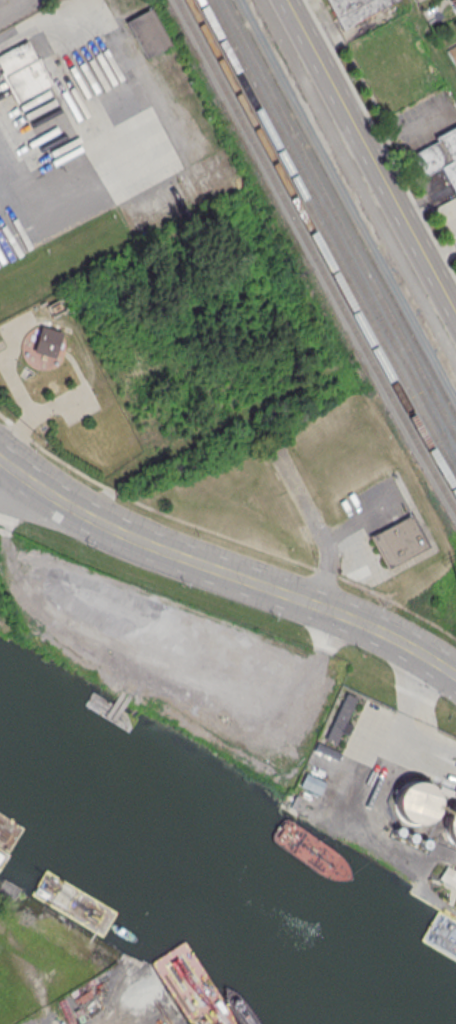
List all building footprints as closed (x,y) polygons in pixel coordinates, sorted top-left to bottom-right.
[(340,30),(402,2),(401,0),(327,0),(340,30)] [(125,23),(145,60),(170,47),(150,9),(125,23)] [(50,86),(29,41),(0,54),(0,71),(15,103),(50,86)] [(420,179),(443,168),(455,196),(455,130),(408,152),(420,179)] [(62,334),(41,326),(31,352),(53,360),(62,334)] [(415,515),(370,537),(386,570),(431,549),(415,515)] [(357,699),(345,694),(325,740),(335,744),(340,732),(343,733),(357,699)] [(441,804),(416,777),(388,802),(413,830),(441,804)] [(455,877),(455,876),(446,868),(439,877),(449,885),(455,877)]
